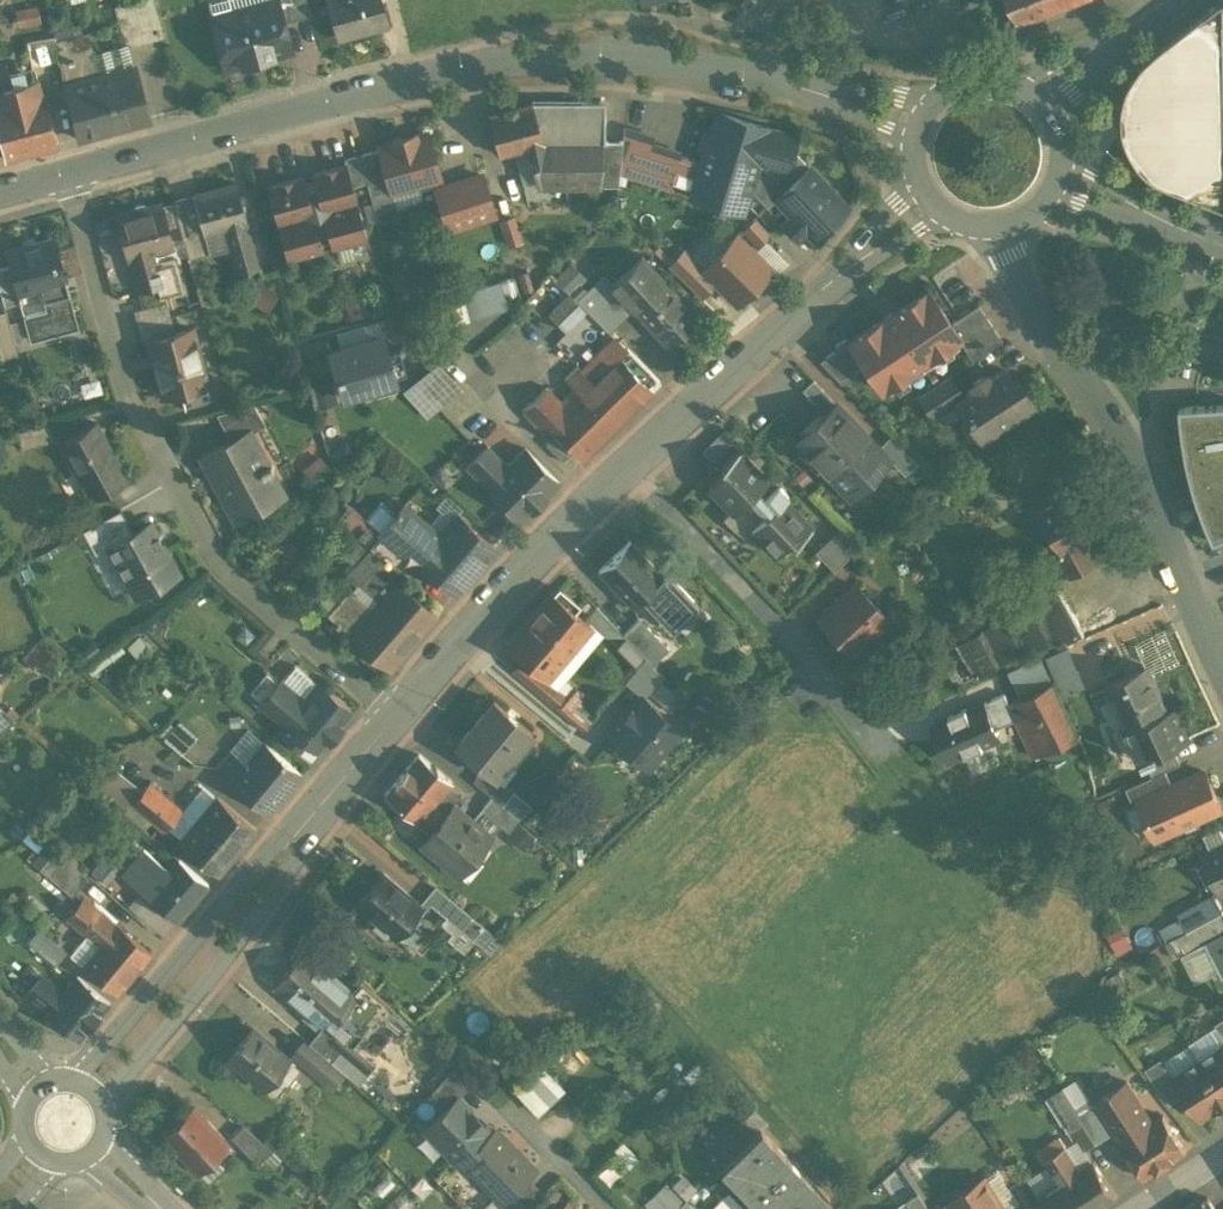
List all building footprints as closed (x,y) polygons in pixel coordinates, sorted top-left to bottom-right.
[(114,4),(126,45),(146,39),(135,0),(131,0),(114,4)] [(213,15),(210,1),(208,1),(226,66),(290,48),(283,21),(277,0),(267,0),(213,15)] [(283,21),(311,13),(307,0),(277,0),(283,21)] [(336,34),(388,20),(383,0),(327,0),(336,34)] [(1020,23),(1062,6),(1060,0),(1011,0),(1020,23)] [(1157,50),(1149,58),(1137,72),(1128,89),(1124,105),(1123,121),(1128,141),(1137,158),(1151,173),(1167,183),(1222,204),(1222,0),(1218,3),(1157,50)] [(88,30),(56,39),(60,62),(64,84),(67,84),(66,82),(100,73),(88,30)] [(55,34),(26,39),(31,67),(60,62),(56,39),(55,34)] [(0,65),(0,104),(15,100),(6,63),(0,65)] [(100,73),(66,82),(67,84),(79,137),(150,118),(135,63),(100,73)] [(38,78),(22,82),(26,98),(43,93),(38,78)] [(5,157),(57,144),(43,93),(26,98),(15,100),(0,104),(0,137),(5,157)] [(603,103),(545,102),(532,103),(542,145),(528,149),(537,186),(566,186),(603,185),(603,139),(603,103)] [(532,103),(518,107),(517,103),(505,107),(506,110),(489,114),(499,155),(528,149),(542,145),(532,103)] [(762,126),(720,112),(695,193),(740,207),(755,158),(752,158),(762,126)] [(795,134),(762,126),(752,158),(755,158),(763,161),(775,165),(789,179),(804,165),(790,149),(795,134)] [(415,135),(414,132),(391,139),(391,141),(379,145),(380,148),(391,187),(391,189),(440,175),(427,131),(415,135)] [(623,140),(603,139),(603,185),(619,185),(623,140)] [(380,148),(359,154),(367,181),(370,193),(391,187),(380,148)] [(359,154),(344,158),(345,162),(347,162),(353,185),(367,181),(359,154)] [(775,165),(763,161),(754,189),(769,204),(775,198),(773,195),(772,195),(789,179),(775,165)] [(345,162),(311,172),(314,183),(306,186),(302,174),(267,184),(287,258),(323,248),(318,232),(327,229),(331,246),(367,236),(353,185),(347,162),(345,162)] [(845,203),(807,162),(804,165),(789,179),(773,195),(775,198),(791,216),(785,222),(798,236),(804,230),(810,236),(845,203)] [(482,174),(436,188),(448,225),(494,210),(482,174)] [(236,181),(193,193),(204,231),(224,225),(232,253),(237,271),(259,265),(246,219),(247,219),(236,181)] [(193,193),(172,199),(188,256),(210,250),(204,231),(193,193)] [(161,202),(116,214),(127,257),(128,257),(137,289),(156,284),(164,282),(158,258),(155,249),(173,244),(161,202)] [(510,239),(522,237),(517,212),(505,215),(510,239)] [(760,214),(748,221),(759,240),(771,233),(760,214)] [(770,267),(736,233),(702,268),(736,300),(770,267)] [(76,327),(52,237),(5,249),(9,265),(16,290),(35,285),(41,310),(23,315),(29,340),(76,327)] [(174,254),(158,258),(164,282),(156,284),(159,296),(184,290),(174,254)] [(698,314),(643,254),(612,281),(611,282),(634,306),(668,343),(698,314)] [(572,262),(556,277),(569,290),(578,281),(585,275),(572,262)] [(0,267),(0,289),(5,305),(19,301),(16,290),(9,265),(0,267)] [(556,277),(551,271),(541,281),(576,317),(605,346),(617,358),(627,348),(609,329),(569,290),(556,277)] [(604,273),(586,289),(578,281),(569,290),(609,329),(634,306),(611,282),(612,281),(604,273)] [(458,318),(510,303),(502,276),(450,291),(458,318)] [(576,317),(541,281),(521,303),(553,338),(554,337),(555,337),(564,328),(576,317)] [(850,339),(848,340),(863,362),(880,388),(958,336),(960,335),(951,321),(928,287),(850,339)] [(167,300),(134,308),(139,325),(171,316),(167,300)] [(978,303),(951,321),(960,335),(958,336),(972,358),(1002,339),(978,303)] [(0,310),(0,357),(17,353),(5,309),(0,310)] [(171,316),(139,325),(143,341),(150,339),(149,338),(175,331),(171,316)] [(175,331),(149,338),(150,339),(163,392),(206,381),(192,326),(175,331)] [(564,328),(555,337),(554,337),(553,338),(563,347),(573,337),(564,328)] [(515,330),(502,339),(512,351),(524,341),(515,330)] [(385,334),(330,349),(343,395),(398,380),(385,334)] [(847,335),(833,345),(836,348),(819,359),(841,382),(855,373),(853,369),(863,362),(848,340),(850,339),(847,335)] [(605,346),(590,361),(602,373),(617,358),(605,346)] [(602,373),(585,389),(580,384),(568,396),(573,401),(566,407),(550,424),(581,455),(660,380),(628,347),(627,348),(617,358),(602,373)] [(437,363),(410,384),(421,399),(449,377),(437,363)] [(1005,367),(989,378),(983,374),(973,380),(974,388),(963,394),(956,399),(957,401),(966,415),(962,418),(961,424),(969,436),(975,437),(979,435),(980,437),(1033,402),(1018,379),(1014,381),(1005,367)] [(950,374),(918,395),(932,417),(957,401),(956,399),(963,394),(950,374)] [(836,401),(813,378),(803,388),(825,411),(836,401)] [(455,379),(446,387),(451,394),(460,386),(455,379)] [(566,407),(541,381),(523,399),(528,404),(524,408),(544,429),(550,424),(566,407)] [(256,401),(217,412),(231,438),(249,429),(266,420),(256,401)] [(825,411),(798,438),(828,470),(867,433),(836,401),(825,411)] [(1180,405),(1183,433),(1187,461),(1194,488),(1203,514),(1214,540),(1222,536),(1222,402),(1180,405)] [(0,412),(0,421),(23,415),(20,407),(0,412)] [(531,443),(509,418),(499,427),(522,451),(526,447),(526,448),(531,443)] [(127,478),(95,420),(60,440),(81,477),(88,473),(98,491),(91,495),(93,499),(127,478)] [(48,421),(17,429),(22,448),(53,439),(48,421)] [(231,438),(202,453),(235,517),(275,497),(262,472),(274,466),(271,461),(266,463),(249,429),(231,438)] [(723,431),(704,449),(712,456),(730,439),(723,431)] [(867,433),(828,470),(850,493),(857,493),(866,485),(866,478),(889,456),(880,446),(867,433)] [(915,461),(891,436),(880,446),(889,456),(904,471),(915,461)] [(507,465),(488,446),(468,465),(487,484),(507,465)] [(507,465),(487,484),(520,517),(558,480),(526,448),(526,447),(522,451),(507,465)] [(767,477),(738,447),(720,465),(724,469),(709,484),(732,508),(723,516),(737,529),(758,542),(761,539),(775,552),(790,538),(794,542),(812,524),(785,496),(788,493),(777,482),(772,487),(764,479),(767,477)] [(1095,480),(1040,511),(1062,551),(1061,552),(1062,553),(1058,556),(1071,577),(1099,561),(1087,541),(1119,523),(1095,480)] [(381,529),(379,531),(405,554),(407,555),(413,548),(418,552),(419,551),(436,532),(403,503),(381,529)] [(436,532),(419,551),(418,552),(415,557),(453,590),(491,546),(453,512),(436,532)] [(133,599),(183,573),(154,518),(105,544),(133,599)] [(405,554),(379,531),(381,529),(372,522),(360,536),(370,545),(394,566),(405,554)] [(840,528),(817,550),(834,567),(856,546),(840,528)] [(1117,535),(1094,548),(1101,560),(1124,547),(1117,535)] [(630,542),(601,570),(634,603),(648,590),(663,575),(661,573),(630,542)] [(394,566),(370,545),(347,572),(380,601),(398,580),(403,574),(394,566)] [(1046,565),(1024,581),(1006,591),(1012,601),(1054,577),(1046,565)] [(666,568),(661,573),(663,575),(648,590),(670,612),(690,592),(666,568)] [(1054,577),(1012,601),(1015,610),(944,649),(963,683),(1032,645),(1082,629),(1054,577)] [(380,601),(374,608),(356,593),(335,617),(391,665),(436,613),(398,580),(380,601)] [(855,583),(819,618),(852,652),(888,617),(855,583)] [(559,588),(510,643),(579,702),(604,673),(572,646),(591,624),(575,609),(579,605),(559,588)] [(669,647),(639,617),(622,633),(652,664),(669,647)] [(1171,625),(1144,634),(1156,668),(1183,659),(1171,625)] [(1071,691),(1089,682),(1070,643),(1052,652),(1071,691)] [(317,683),(295,664),(281,681),(304,699),(317,683)] [(1148,666),(1111,682),(1113,686),(1106,689),(1111,701),(1118,698),(1145,758),(1173,746),(1189,739),(1176,709),(1169,712),(1160,692),(1163,691),(1155,675),(1153,676),(1148,666)] [(266,669),(249,690),(262,700),(281,681),(266,669)] [(317,683),(304,699),(281,681),(262,700),(262,701),(284,720),(284,721),(300,734),(294,741),(311,756),(317,749),(319,751),(353,711),(319,682),(317,683)] [(1053,681),(1011,701),(1035,756),(1078,736),(1053,681)] [(1005,692),(983,702),(994,728),(1017,718),(1005,692)] [(679,727),(643,697),(632,709),(630,708),(619,721),(621,722),(614,731),(614,738),(647,766),(679,727)] [(494,698),(455,744),(483,767),(494,776),(495,775),(532,730),(494,698)] [(949,717),(933,724),(949,759),(965,752),(966,755),(984,746),(983,744),(999,737),(994,728),(983,702),(967,709),(966,707),(948,714),(949,717)] [(0,708),(0,733),(17,719),(2,706),(0,708)] [(18,729),(5,739),(11,747),(24,736),(18,729)] [(300,772),(262,740),(245,761),(230,778),(269,810),(300,772)] [(1173,746),(1145,758),(1153,775),(1181,762),(1173,746)] [(245,761),(229,748),(215,765),(230,778),(245,761)] [(419,752),(385,791),(431,830),(446,811),(434,801),(452,780),(419,752)] [(140,791),(108,764),(94,780),(127,807),(131,802),(140,791)] [(513,790),(495,775),(494,776),(483,767),(473,780),(491,795),(502,804),(513,790)] [(1217,811),(1200,774),(1136,804),(1153,841),(1217,811)] [(180,811),(147,783),(140,791),(131,802),(164,830),(180,811)] [(502,804),(491,795),(481,807),(508,830),(519,818),(502,804)] [(218,871),(255,827),(217,796),(180,840),(218,871)] [(492,835),(454,803),(431,830),(422,840),(454,868),(469,850),(475,855),(492,835)] [(1202,854),(1222,895),(1222,894),(1222,844),(1202,854)] [(88,875),(55,848),(40,867),(73,894),(88,875)] [(161,876),(146,893),(177,919),(209,882),(178,856),(161,876)] [(144,862),(125,884),(142,898),(146,893),(161,876),(144,862)] [(421,903),(383,871),(356,902),(376,918),(375,923),(385,931),(389,930),(395,935),(421,903)] [(484,925),(436,884),(424,897),(473,937),(484,925)] [(1178,913),(1187,930),(1222,910),(1214,893),(1178,913)] [(116,923),(84,895),(66,915),(88,933),(100,944),(83,964),(117,992),(151,951),(117,922),(116,923)] [(1187,930),(1196,947),(1205,942),(1222,932),(1222,910),(1187,930)] [(67,949),(39,926),(28,939),(56,962),(67,949)] [(1205,942),(1222,977),(1222,932),(1205,942)] [(88,933),(71,953),(83,963),(83,964),(100,944),(88,933)] [(351,990),(305,951),(276,986),(307,1012),(312,1007),(354,1043),(378,1014),(384,1018),(394,1007),(361,978),(351,990)] [(77,974),(63,990),(42,972),(41,973),(30,964),(31,964),(30,963),(14,983),(25,992),(24,993),(46,1011),(78,1038),(109,1001),(77,974)] [(264,1087),(290,1055),(252,1024),(226,1056),(264,1087)] [(1217,1025),(1191,1042),(1200,1057),(1200,1058),(1222,1093),(1222,1034),(1217,1025)] [(344,1073),(303,1039),(292,1052),(333,1086),(344,1073)] [(571,1075),(588,1062),(570,1039),(554,1052),(571,1075)] [(374,1063),(359,1050),(352,1058),(367,1071),(374,1063)] [(1162,1057),(1146,1067),(1154,1078),(1169,1069),(1162,1057)] [(1200,1058),(1173,1075),(1185,1093),(1202,1119),(1216,1109),(1222,1109),(1222,1093),(1200,1058)] [(544,1060),(516,1086),(540,1111),(568,1084),(544,1060)] [(1173,1075),(1169,1069),(1154,1078),(1171,1102),(1185,1093),(1173,1075)] [(1154,1119),(1129,1080),(1099,1100),(1124,1138),(1121,1140),(1145,1177),(1187,1149),(1163,1113),(1154,1119)] [(463,1158),(491,1131),(457,1096),(425,1128),(460,1164),(464,1159),(463,1158)] [(1113,1129),(1094,1098),(1077,1110),(1096,1140),(1113,1129)] [(230,1145),(192,1106),(163,1134),(197,1169),(212,1153),(217,1158),(230,1145)] [(1077,1110),(1062,1119),(1081,1150),(1096,1140),(1077,1110)] [(273,1149),(242,1123),(230,1134),(258,1163),(273,1149)] [(534,1167),(495,1127),(491,1131),(463,1158),(464,1159),(496,1192),(503,1198),(528,1174),(534,1167)] [(760,1127),(720,1165),(721,1166),(726,1161),(739,1174),(733,1179),(751,1197),(756,1192),(772,1208),(770,1208),(819,1208),(830,1198),(760,1127)] [(1057,1134),(1038,1146),(1057,1176),(1060,1180),(1079,1167),(1057,1134)] [(1060,1180),(1057,1176),(1037,1189),(1050,1208),(1095,1208),(1116,1195),(1092,1159),(1079,1167),(1060,1180)] [(386,1173),(374,1186),(382,1194),(395,1182),(386,1173)] [(503,1198),(496,1192),(491,1197),(502,1208),(524,1208),(544,1190),(528,1174),(503,1198)] [(986,1175),(953,1196),(954,1198),(962,1208),(1007,1208),(986,1175)] [(707,1206),(709,1208),(749,1208),(732,1187),(707,1206)] [(919,1192),(906,1200),(913,1208),(930,1208),(919,1192)] [(1208,1196),(1201,1200),(1200,1198),(1182,1208),(1217,1208),(1208,1196)] [(954,1198),(937,1208),(962,1208),(954,1198)] [(384,1208),(403,1208),(404,1208),(394,1199),(384,1208)] [(686,1199),(675,1208),(696,1208),(686,1199)]
